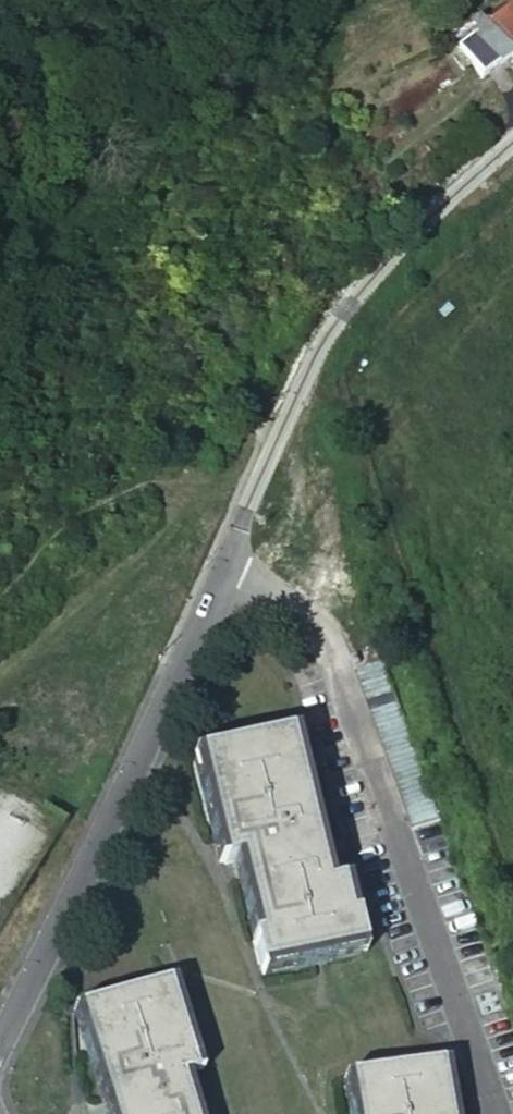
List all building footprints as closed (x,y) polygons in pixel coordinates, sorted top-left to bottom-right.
[(486,25),(482,20),(475,25),(479,31),(459,46),(483,77),(512,54),(512,5),(486,25)] [(383,659),(355,670),(412,827),(441,817),(383,659)] [(349,920),(341,884),(326,888),(290,735),(201,764),(226,871),(242,867),(261,947),(254,948),(261,979),(364,955),(355,918),(349,920)] [(181,1077),(196,1073),(170,983),(79,1009),(110,1113),(192,1113),(181,1077)] [(352,1079),(358,1113),(453,1113),(445,1064),(352,1079)]
